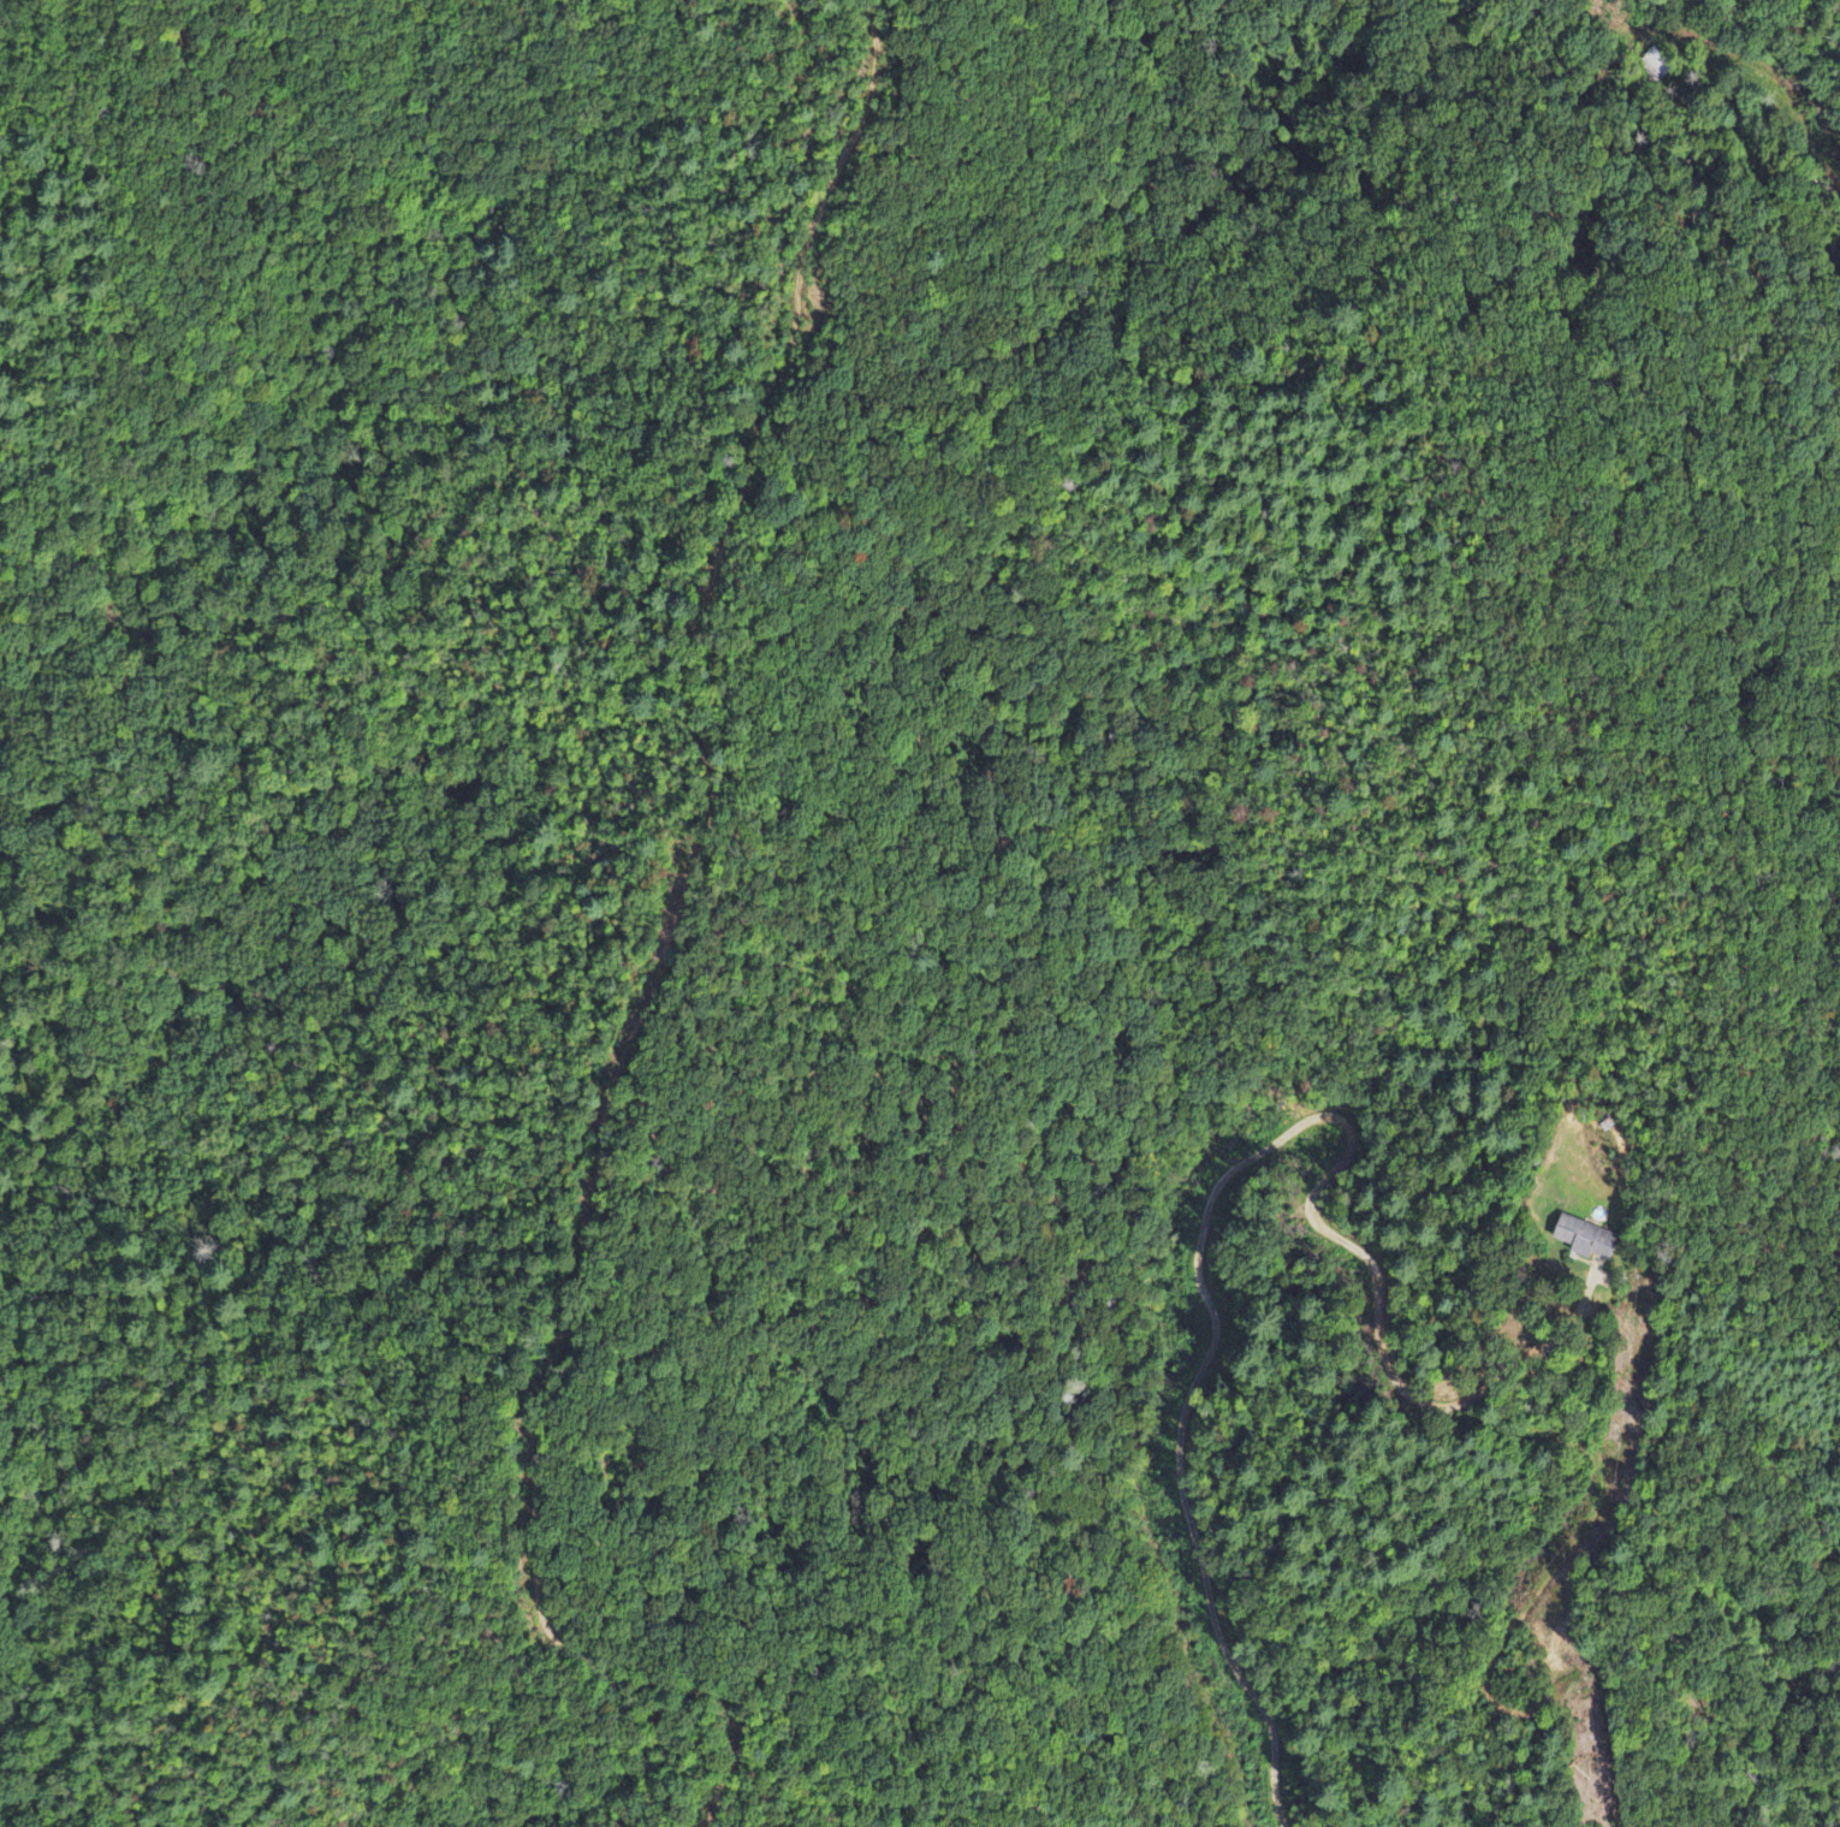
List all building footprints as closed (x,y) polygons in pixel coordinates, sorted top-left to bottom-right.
[(1569,1247),(1567,1254),(1588,1260),(1589,1254),(1613,1261),(1621,1235),(1556,1216),(1549,1241),(1569,1247)]
